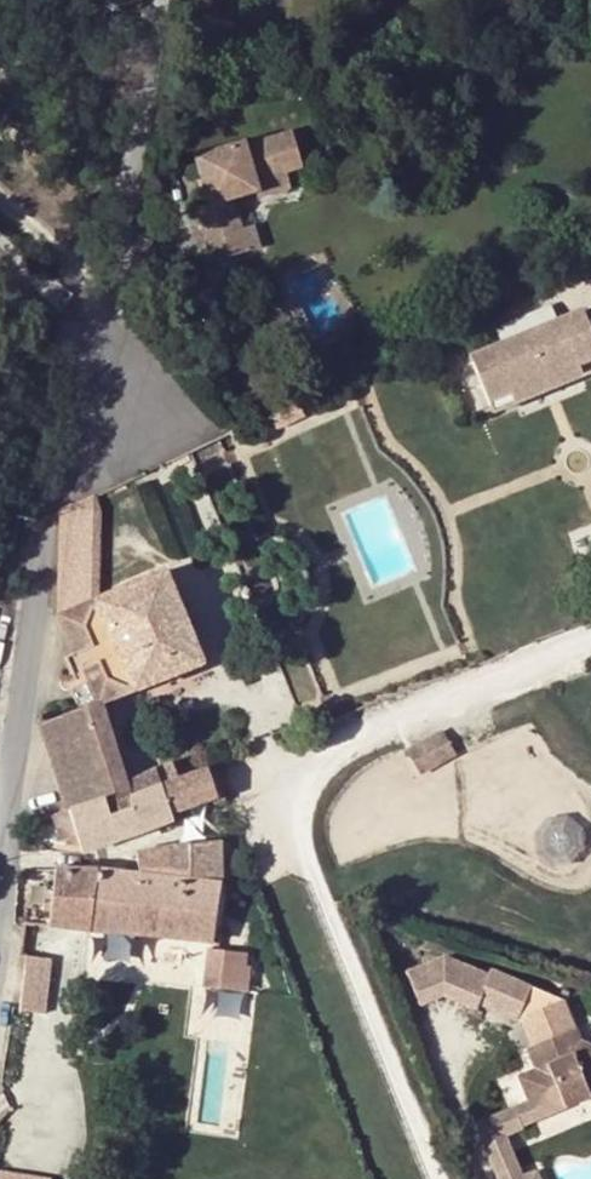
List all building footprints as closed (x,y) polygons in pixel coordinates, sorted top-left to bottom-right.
[(213,261),(249,250),(243,230),(237,207),(263,199),(258,184),(287,174),(303,170),(292,134),(247,148),(246,143),(195,159),(209,206),(199,209),(213,261)] [(258,184),(263,199),(292,190),(287,174),(258,184)] [(243,230),(249,250),(262,246),(256,226),(243,230)] [(469,356),(492,413),(590,373),(590,331),(582,310),(469,356)] [(99,493),(61,509),(61,512),(98,513),(99,493)] [(59,620),(95,604),(98,513),(61,512),(59,620)] [(161,574),(95,604),(59,620),(96,705),(199,660),(161,574)] [(100,708),(39,726),(65,813),(69,811),(128,789),(132,799),(161,788),(179,781),(172,763),(122,779),(100,708)] [(442,734),(409,747),(417,770),(451,757),(442,734)] [(222,798),(213,769),(207,771),(216,800),(222,798)] [(207,771),(179,781),(161,788),(171,815),(216,800),(207,771)] [(82,853),(173,824),(173,823),(171,815),(161,788),(132,799),(128,789),(69,811),(80,846),(82,853)] [(69,811),(65,813),(53,816),(63,852),(80,846),(69,811)] [(173,882),(214,888),(215,881),(222,883),(222,844),(171,849),(173,882)] [(136,853),(139,876),(173,882),(171,849),(136,853)] [(99,870),(56,869),(54,884),(46,884),(40,925),(206,948),(214,888),(173,882),(139,876),(99,870)] [(205,989),(230,993),(234,954),(211,951),(205,989)] [(234,954),(230,993),(247,995),(251,970),(246,969),(248,956),(234,954)] [(19,1013),(36,1015),(41,959),(25,957),(19,1013)] [(41,959),(36,1015),(46,1016),(51,960),(41,959)] [(535,1049),(582,1030),(568,997),(522,1015),(535,1049)] [(590,1101),(590,1053),(588,1045),(582,1030),(535,1049),(544,1071),(526,1078),(543,1120),(590,1101)] [(28,1171),(0,1168),(0,1178),(27,1178),(28,1171)]
